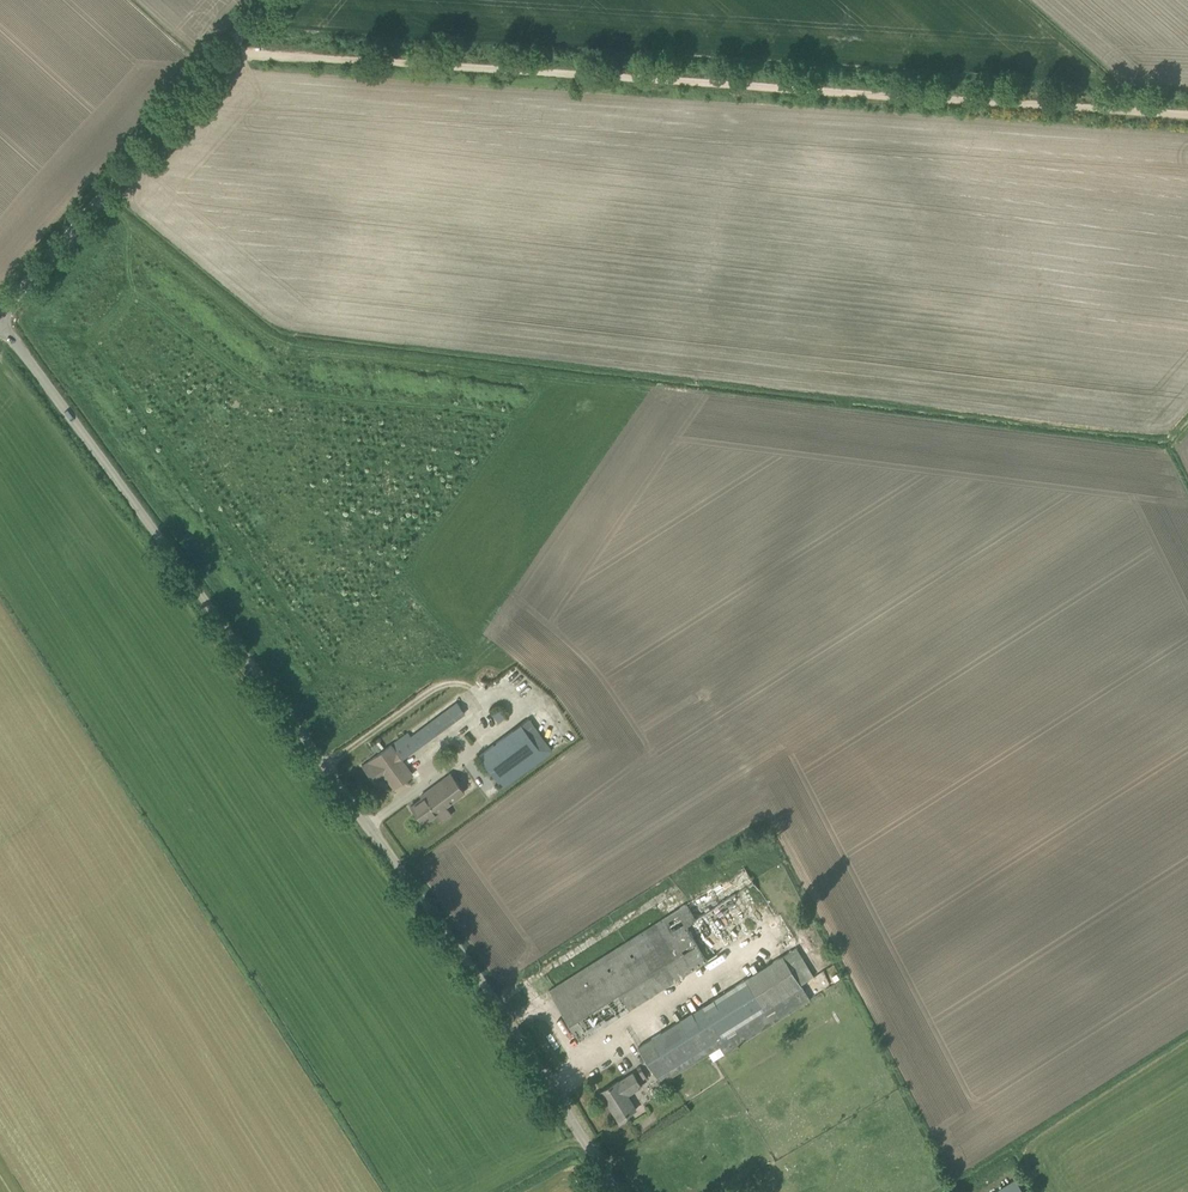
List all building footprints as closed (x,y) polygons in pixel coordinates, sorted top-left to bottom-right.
[(404,781),(413,774),(405,764),(402,759),(410,753),(465,713),(454,698),(372,758),(363,765),(373,780),(383,773),(394,788),(404,781)] [(503,788),(553,751),(530,718),(479,755),(503,788)] [(465,791),(451,774),(420,796),(422,798),(410,806),(422,822),(465,791)] [(722,881),(559,983),(549,990),(581,1040),(591,1033),(709,959),(685,924),(731,893),(722,881)] [(638,1047),(657,1077),(661,1083),(721,1047),(725,1052),(810,999),(801,983),(814,975),(797,947),(638,1047)] [(628,1096),(638,1089),(642,1087),(634,1074),(619,1083),(618,1081),(601,1092),(619,1120),(636,1109),(633,1105),(628,1096)] [(1017,1181),(999,1191),(1023,1191),(1017,1181)]
